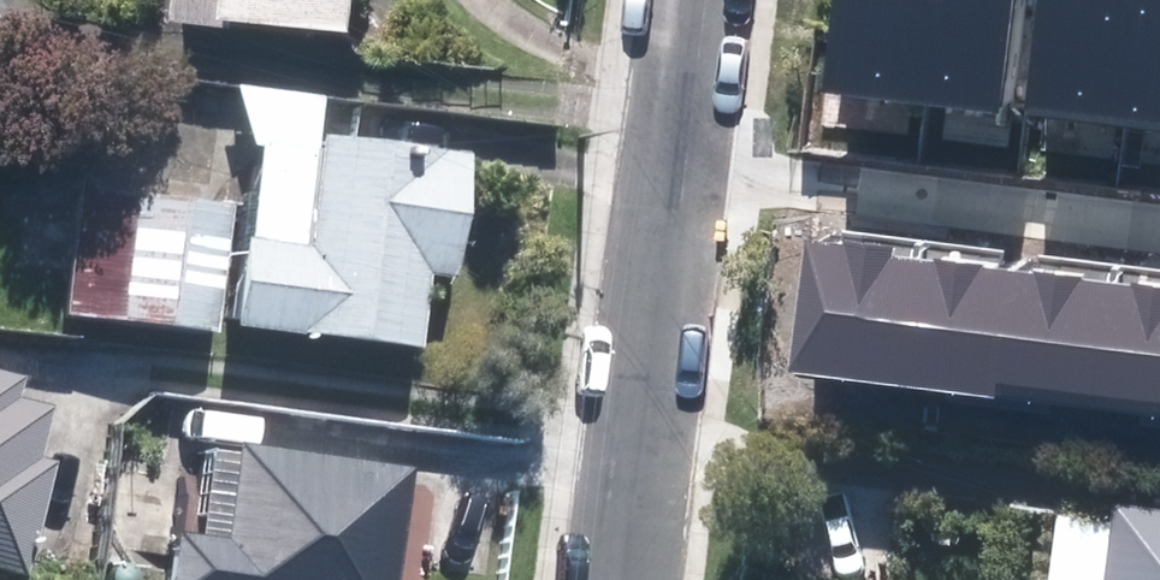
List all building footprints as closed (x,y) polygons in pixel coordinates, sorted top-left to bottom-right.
[(170,27),(354,37),(356,0),(172,0),(170,27)] [(916,99),(928,0),(840,0),(829,88),(916,99)] [(1003,109),(1016,0),(928,0),(916,99),(1003,109)] [(1113,122),(1128,0),(1041,0),(1027,112),(1113,122)] [(1159,128),(1159,0),(1128,0),(1113,122),(1159,128)] [(402,360),(408,288),(430,290),(441,168),(297,155),(287,265),(214,259),(206,343),(402,360)] [(202,215),(93,209),(90,254),(65,253),(64,273),(51,272),(47,337),(195,345),(202,215)] [(792,250),(777,374),(859,384),(874,260),(792,250)] [(874,260),(859,384),(951,395),(967,271),(874,260)] [(967,271),(951,395),(1031,405),(1046,281),(967,271)] [(1046,281),(1031,405),(1129,417),(1145,293),(1046,281)] [(1129,417),(1159,421),(1159,295),(1145,293),(1129,417)] [(32,469),(22,467),(32,418),(0,411),(0,579),(9,579),(32,469)] [(154,546),(150,579),(377,579),(388,480),(209,461),(199,551),(154,546)] [(1112,522),(1107,579),(1159,579),(1159,527),(1112,522)]
